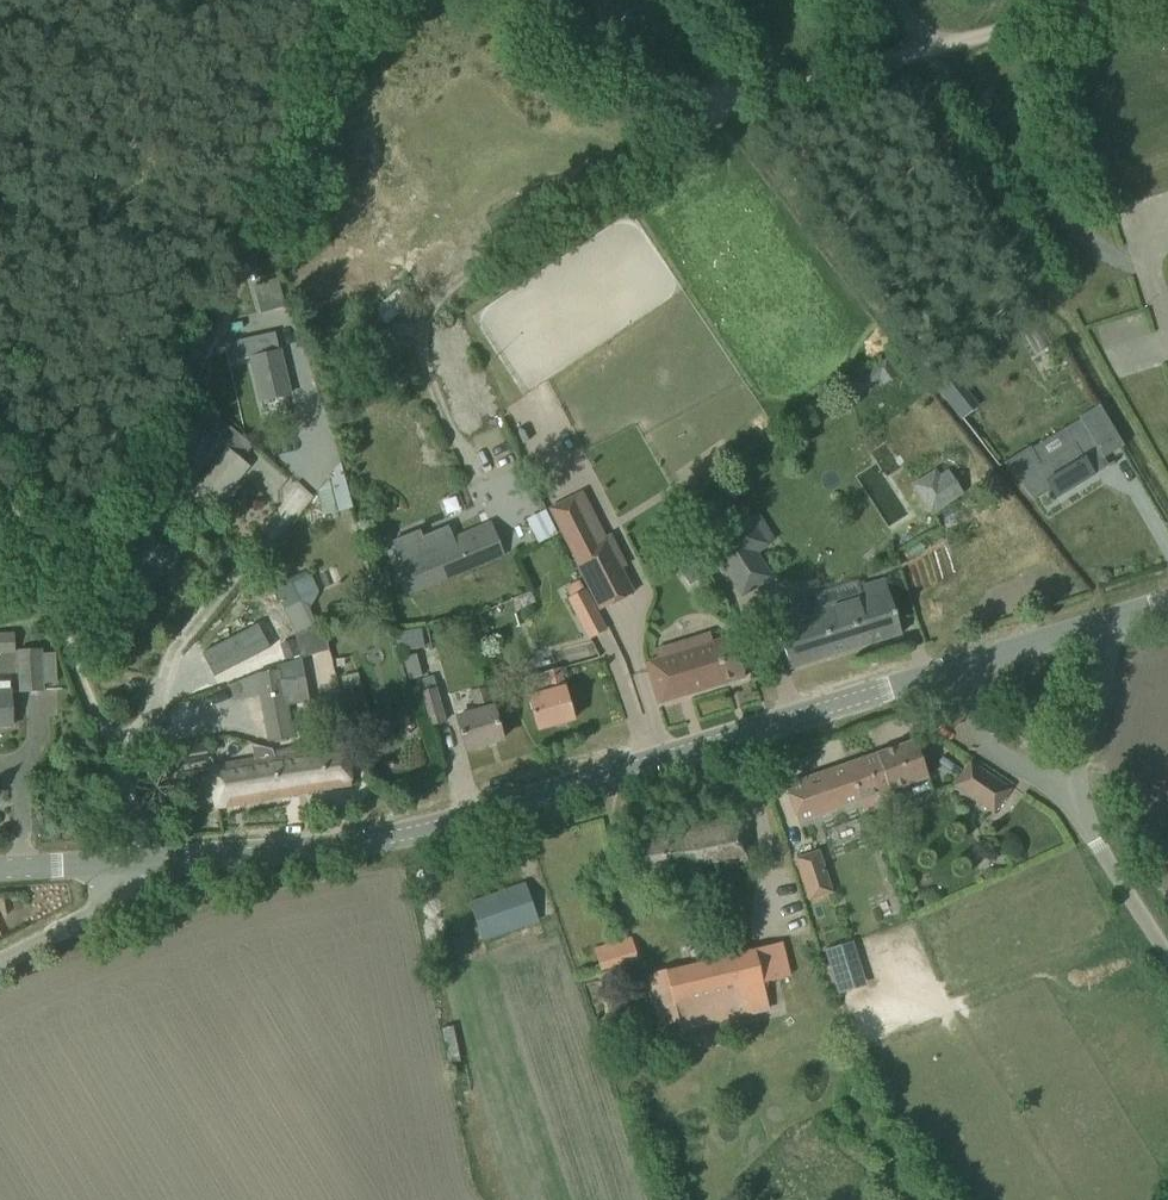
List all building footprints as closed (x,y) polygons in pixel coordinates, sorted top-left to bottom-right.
[(254,286),(261,313),(287,307),(279,279),(254,286)] [(398,290),(374,309),(374,310),(384,322),(385,324),(409,305),(398,290)] [(374,310),(367,316),(372,322),(370,324),(374,330),(384,322),(374,310)] [(251,357),(261,401),(290,394),(275,332),(233,342),(237,361),(251,357)] [(891,355),(846,387),(853,396),(880,378),(884,383),(902,371),(891,355)] [(201,412),(191,424),(198,430),(203,425),(206,428),(212,421),(220,411),(210,402),(201,412)] [(1099,405),(1078,417),(1103,458),(1123,445),(1099,405)] [(198,483),(202,487),(220,502),(249,467),(241,460),(253,445),(230,426),(218,441),(226,448),(198,483)] [(1031,447),(1005,463),(1033,500),(1051,489),(1056,497),(1094,474),(1078,447),(1075,442),(1040,463),(1031,447)] [(853,474),(890,526),(911,511),(885,474),(896,467),(885,451),(853,474)] [(180,470),(170,482),(182,492),(192,479),(180,470)] [(923,496),(938,516),(964,497),(950,477),(923,496)] [(585,490),(548,508),(572,555),(599,610),(622,599),(636,592),(624,568),(608,537),(585,490)] [(535,541),(553,532),(542,510),(524,519),(535,541)] [(756,512),(709,542),(727,569),(742,594),(769,576),(754,552),(767,544),(765,541),(771,537),(756,512)] [(420,529),(392,541),(403,567),(413,592),(481,563),(503,554),(491,523),(455,538),(453,539),(447,526),(422,536),(420,529)] [(128,568),(148,582),(164,561),(170,565),(177,556),(151,536),(128,568)] [(274,587),(293,629),(314,620),(306,601),(320,595),(310,571),(274,587)] [(773,614),(783,645),(790,668),(901,634),(884,578),(858,587),(861,598),(821,610),(818,599),(773,614)] [(568,599),(590,639),(607,630),(586,589),(568,599)] [(263,607),(277,640),(291,634),(276,600),(263,607)] [(256,624),(201,653),(213,676),(269,647),(256,624)] [(318,627),(296,637),(305,656),(325,651),(318,627)] [(401,632),(404,651),(425,648),(422,629),(401,632)] [(15,653),(14,633),(0,633),(0,653),(15,653)] [(656,653),(658,658),(645,662),(658,704),(745,677),(732,635),(697,646),(695,641),(656,653)] [(281,644),(286,662),(302,657),(305,656),(296,637),(281,644)] [(19,651),(21,691),(43,690),(41,650),(19,651)] [(302,657),(286,662),(286,663),(277,666),(277,670),(260,673),(270,740),(294,737),(289,705),(309,701),(302,657)] [(523,679),(531,706),(537,729),(575,718),(565,685),(564,685),(559,668),(523,679)] [(420,692),(429,727),(446,722),(437,687),(436,687),(433,676),(418,680),(421,691),(420,692)] [(345,688),(350,716),(367,713),(362,685),(345,688)] [(470,691),(474,708),(456,713),(466,749),(502,739),(488,686),(470,691)] [(13,725),(11,690),(0,691),(0,726),(13,725)] [(323,718),(326,729),(348,724),(343,705),(329,708),(328,717),(323,718)] [(227,737),(211,739),(212,750),(228,748),(227,737)] [(876,753),(877,753),(785,785),(798,823),(860,801),(864,811),(896,801),(892,790),(929,777),(915,739),(876,753)] [(205,743),(190,746),(193,759),(208,757),(205,743)] [(210,767),(217,807),(352,785),(346,751),(309,757),(308,750),(210,767)] [(157,762),(139,768),(146,788),(164,783),(157,762)] [(954,785),(994,812),(1010,789),(971,762),(954,785)] [(625,837),(635,887),(720,872),(721,879),(757,873),(746,814),(625,837)] [(795,858),(808,901),(834,893),(821,851),(795,858)] [(471,902),(484,941),(539,922),(525,883),(471,902)] [(878,933),(850,939),(854,956),(905,946),(898,911),(874,915),(878,933)] [(594,948),(601,971),(639,960),(632,937),(594,948)] [(792,975),(784,942),(648,975),(660,1026),(679,1021),(681,1031),(769,1011),(762,982),(792,975)] [(833,992),(862,983),(852,952),(823,961),(833,992)]
